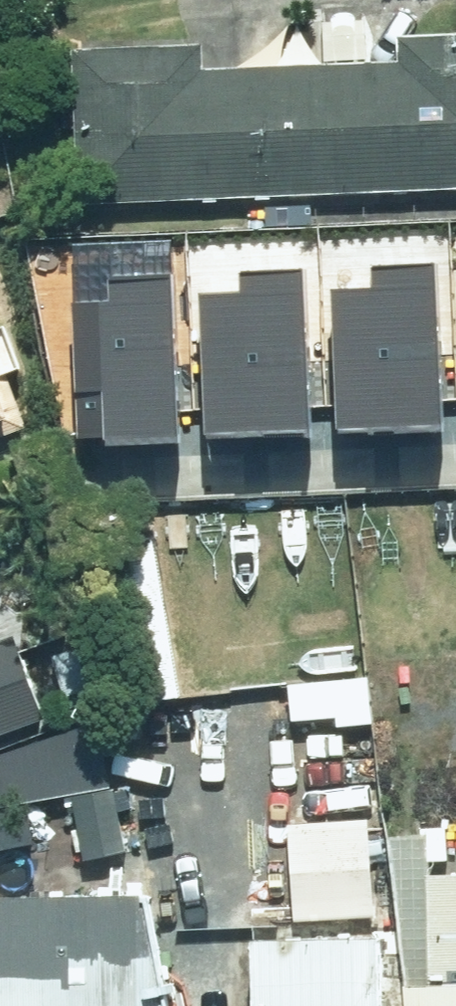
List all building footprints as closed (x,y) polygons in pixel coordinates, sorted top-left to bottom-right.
[(197,50),(69,53),(73,208),(455,199),(455,44),(386,46),(386,69),(197,73),(197,50)] [(338,281),(344,422),(449,417),(442,252),(379,255),(381,279),(338,281)] [(209,286),(215,425),(316,421),(309,260),(250,263),(251,284),(209,286)] [(182,425),(175,266),(119,269),(120,289),(82,291),(88,429),(182,425)] [(143,503),(102,511),(131,670),(172,663),(143,503)] [(13,649),(0,654),(0,743),(42,727),(13,649)] [(122,860),(112,796),(63,803),(74,868),(122,860)] [(0,814),(0,855),(34,852),(31,811),(0,814)] [(393,829),(413,1005),(455,1005),(455,864),(428,864),(426,827),(393,829)] [(152,883),(0,889),(0,1005),(176,1005),(152,883)] [(257,927),(259,1005),(385,1005),(383,925),(257,927)]
